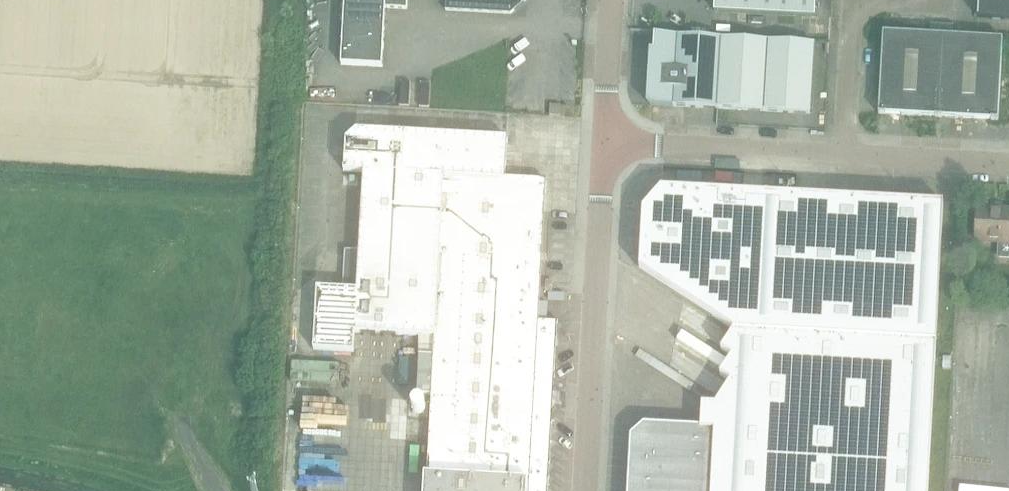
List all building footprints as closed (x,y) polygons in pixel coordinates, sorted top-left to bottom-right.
[(341,65),(382,67),(385,8),(406,9),(407,0),(344,0),(341,65)] [(445,11),(511,14),(527,0),(446,0),(445,11)] [(815,16),(816,0),(715,0),(715,11),(815,16)] [(977,18),(1008,20),(1008,0),(978,0),(977,18)] [(878,115),(938,118),(942,36),(883,33),(878,115)] [(717,109),(721,39),(656,35),(651,105),(717,109)] [(998,121),(1002,39),(942,36),(938,118),(998,121)] [(764,112),(768,42),(721,39),(717,109),(764,112)] [(815,45),(768,42),(764,112),(810,115),(815,45)] [(549,116),(560,116),(561,106),(550,105),(549,116)] [(314,349),(354,352),(355,332),(421,336),(418,394),(431,395),(426,490),(547,490),(548,480),(549,480),(557,321),(538,320),(546,181),(505,178),(507,139),(356,130),(345,141),(343,172),(354,172),(363,173),(358,251),(346,250),(343,290),(318,288),(314,349)] [(700,177),(677,176),(676,186),(700,186),(700,177)] [(943,204),(661,189),(642,210),(639,270),(712,317),(734,331),(721,351),(731,358),(720,376),(730,383),(715,406),(702,405),(700,430),(644,427),(632,438),(629,490),(928,490),(943,204)] [(976,209),(975,229),(975,241),(999,243),(999,257),(1008,258),(1008,211),(976,209)] [(10,237),(0,237),(0,255),(10,255),(10,237)] [(556,390),(568,390),(571,315),(560,314),(556,390)] [(310,368),(353,370),(353,353),(311,351),(310,368)] [(344,434),(342,411),(319,412),(321,435),(344,434)] [(312,459),(312,470),(337,471),(337,460),(312,459)]
